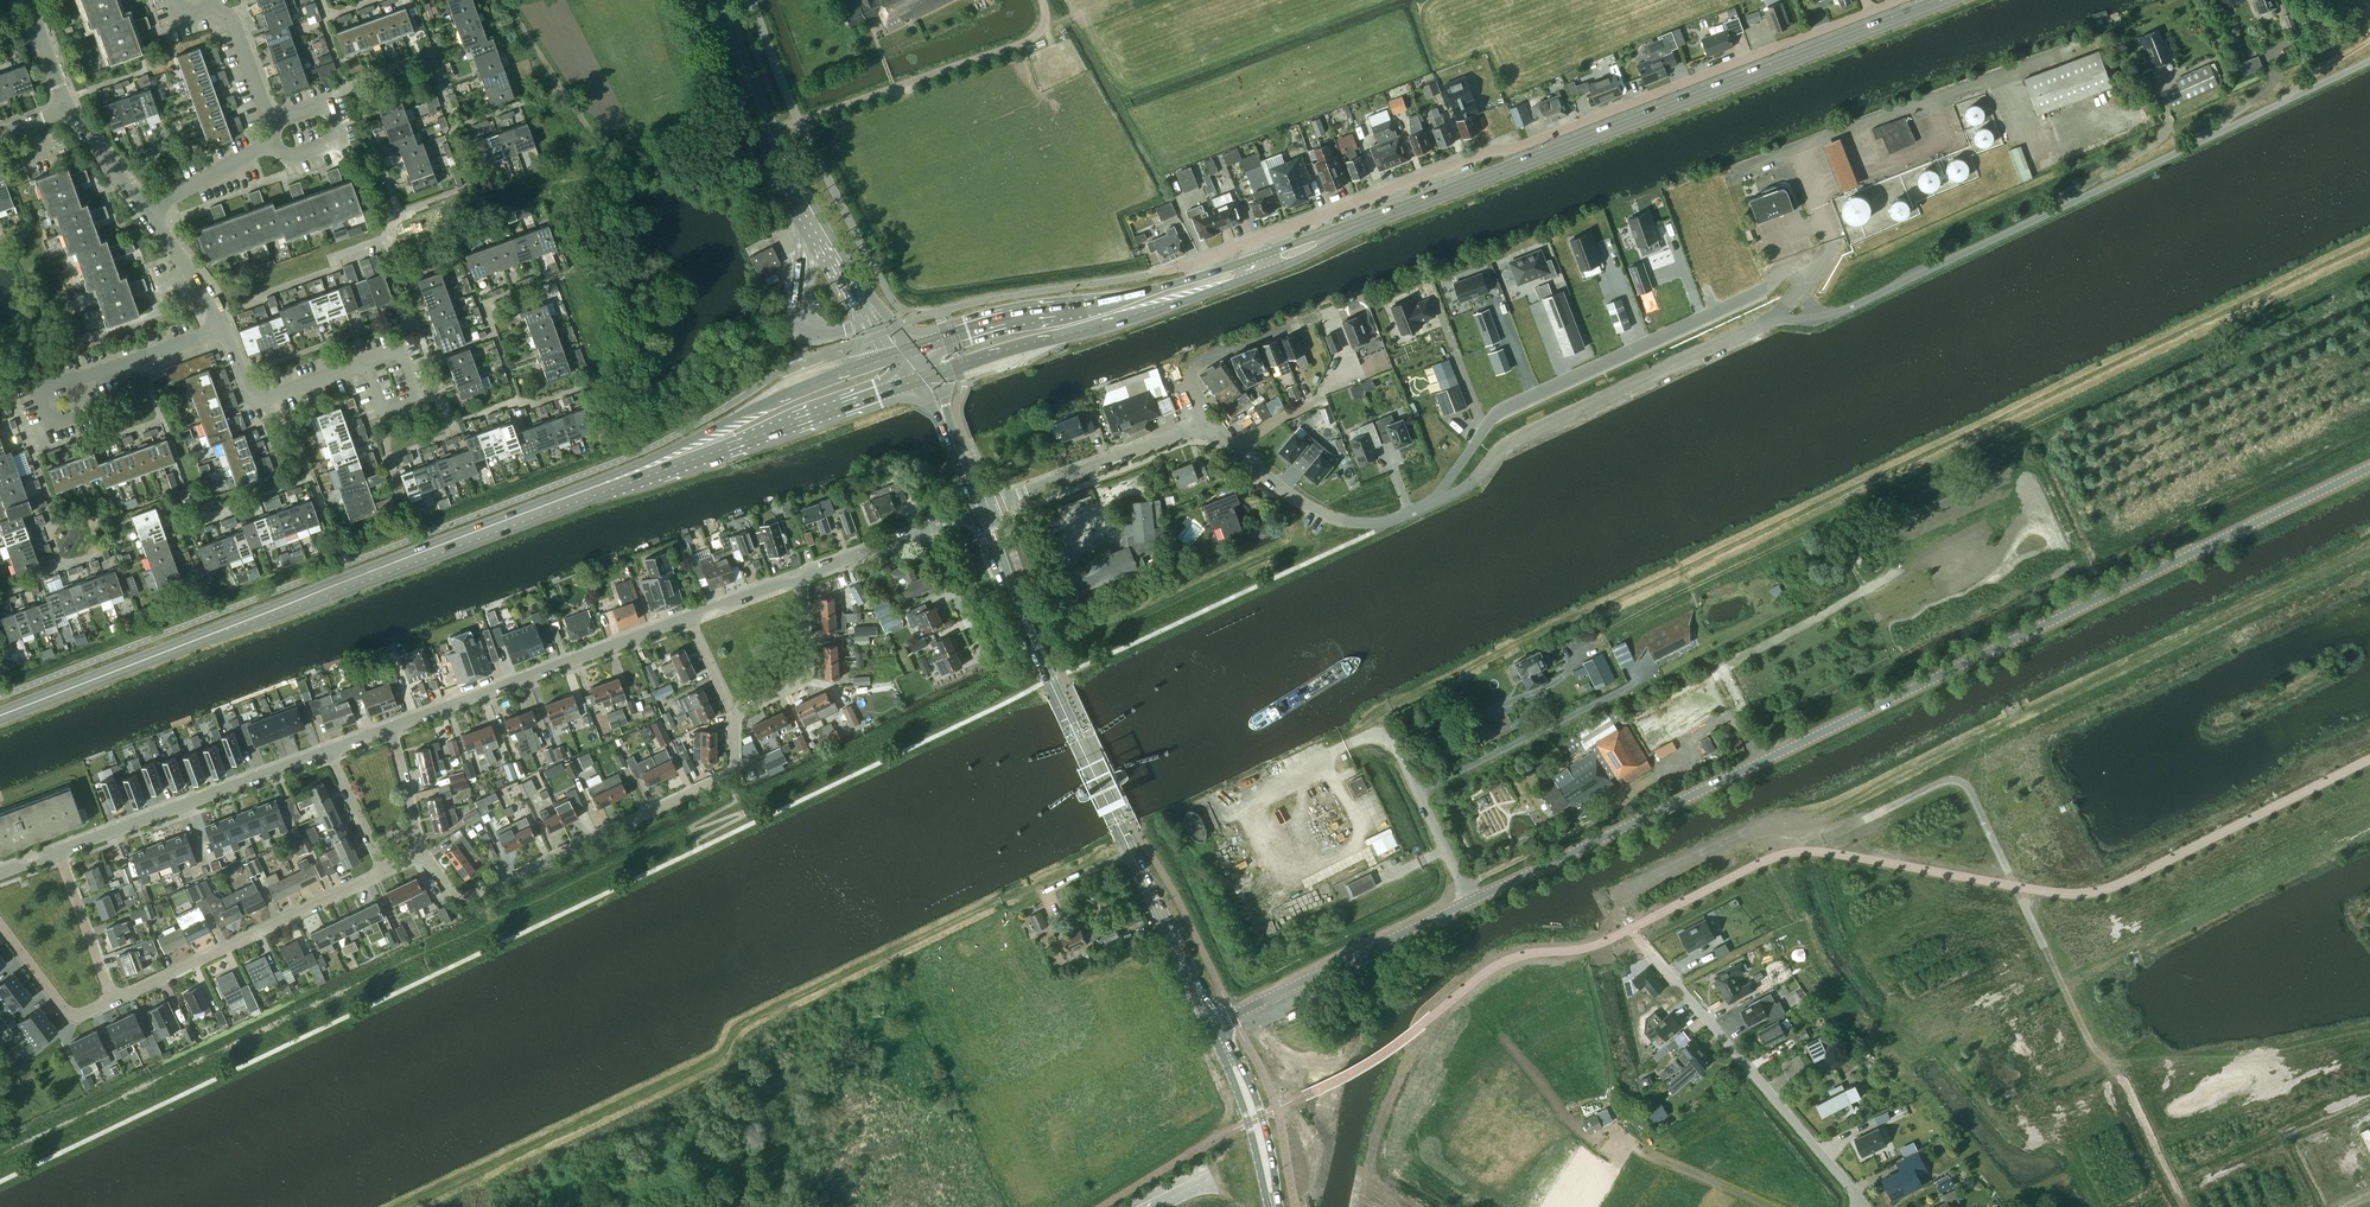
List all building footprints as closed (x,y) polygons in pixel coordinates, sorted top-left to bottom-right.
[(90,28),(96,26),(123,16),(118,0),(81,0),(90,28)] [(263,14),(275,9),(277,16),(290,12),(285,0),(265,0),(259,2),(263,14)] [(288,8),(295,7),(294,0),(287,0),(288,8)] [(473,0),(469,0),(461,3),(460,0),(449,0),(447,1),(451,13),(449,14),(451,19),(477,10),(473,0)] [(841,6),(851,29),(879,14),(886,28),(887,32),(951,0),(856,0),(841,6)] [(2278,7),(2275,0),(2257,0),(2254,1),(2259,14),(2278,7)] [(1782,3),(1763,10),(1746,16),(1749,24),(1762,19),(1761,16),(1765,15),(1771,30),(1774,28),(1776,32),(1787,27),(1787,24),(1789,23),(1782,3)] [(405,7),(393,12),(402,35),(414,31),(405,7)] [(1729,17),(1738,14),(1735,7),(1727,10),(1729,17)] [(270,32),(288,25),(294,23),(290,12),(277,16),(275,9),(263,14),(269,30),(270,32)] [(483,28),(477,10),(451,19),(452,22),(454,22),(457,30),(469,26),(472,32),(483,28)] [(390,39),(402,35),(393,12),(382,16),(390,39)] [(2358,22),(2367,19),(2365,12),(2355,15),(2358,22)] [(2290,13),(2283,16),(2288,29),(2295,27),(2290,13)] [(135,33),(150,27),(146,16),(131,22),(129,14),(123,16),(96,26),(110,64),(142,53),(135,33)] [(379,43),(390,39),(382,16),(371,20),(379,43)] [(1732,46),(1733,46),(1729,36),(1736,34),(1744,31),(1739,17),(1731,20),(1724,22),(1727,31),(1703,40),(1703,39),(1702,40),(1708,55),(1709,55),(1709,54),(1719,50),(1719,51),(1720,50),(1724,48),(1724,49),(1725,48),(1732,46)] [(371,20),(359,24),(368,47),(379,43),(371,20)] [(356,51),(368,47),(359,24),(348,28),(356,51)] [(283,48),(295,43),(288,25),(270,32),(269,30),(264,32),(268,45),(281,41),(283,48)] [(488,40),(487,39),(483,28),(472,32),(469,26),(457,30),(462,42),(460,43),(462,47),(463,47),(464,49),(467,47),(488,40)] [(344,56),(356,51),(348,28),(336,32),(344,56)] [(2157,30),(2140,36),(2152,67),(2172,59),(2166,45),(2163,46),(2157,30)] [(434,34),(437,42),(443,40),(440,32),(434,34)] [(471,50),(474,57),(486,53),(488,60),(500,56),(493,37),(487,39),(488,40),(467,47),(468,51),(471,50)] [(1649,45),(1651,55),(1652,58),(1638,64),(1640,70),(1639,71),(1640,73),(1641,72),(1646,84),(1668,75),(1665,66),(1668,65),(1669,67),(1678,64),(1667,37),(1649,45)] [(445,47),(443,40),(437,42),(440,49),(445,47)] [(275,63),(299,54),(295,43),(283,48),(281,41),(268,45),(275,63)] [(181,68),(205,59),(201,47),(177,56),(181,68)] [(217,64),(222,62),(219,55),(216,48),(211,49),(217,64)] [(9,57),(7,52),(0,55),(0,60),(9,57)] [(2112,86),(2098,52),(2024,80),(2037,115),(2112,86)] [(504,67),(500,56),(488,60),(486,53),(474,57),(478,70),(476,71),(479,76),(504,67)] [(294,76),(305,72),(299,54),(275,63),(279,74),(291,69),(294,76)] [(2239,63),(2243,75),(2264,67),(2259,55),(2239,63)] [(181,68),(185,79),(209,71),(205,59),(181,68)] [(25,64),(13,69),(18,81),(11,83),(15,95),(29,90),(30,92),(34,91),(33,88),(34,88),(25,64)] [(2219,86),(2209,64),(2175,79),(2185,101),(2219,86)] [(511,85),(504,67),(479,76),(480,79),(482,79),(485,87),(497,83),(499,89),(511,85)] [(13,69),(0,73),(0,89),(4,101),(9,99),(8,97),(15,95),(11,83),(18,81),(13,69)] [(285,93),(309,84),(305,72),(294,76),(291,69),(279,74),(285,93)] [(225,87),(230,85),(227,77),(224,70),(220,72),(225,87)] [(189,91),(213,82),(209,71),(185,79),(189,91)] [(1613,75),(1590,84),(1597,103),(1620,94),(1613,75)] [(1473,115),(1480,113),(1466,76),(1444,85),(1457,121),(1456,121),(1463,139),(1480,132),(1473,115)] [(113,85),(114,87),(115,91),(130,85),(128,80),(113,85)] [(1567,83),(1572,97),(1579,94),(1574,80),(1567,83)] [(1440,92),(1436,81),(1422,86),(1427,97),(1440,92)] [(217,93),(213,82),(189,91),(193,102),(217,93)] [(515,97),(511,85),(499,89),(497,83),(485,87),(489,99),(487,100),(489,104),(491,104),(491,106),(515,97)] [(163,86),(154,89),(158,101),(167,98),(163,86)] [(95,92),(98,99),(104,97),(101,89),(95,92)] [(150,89),(138,93),(146,116),(158,112),(150,89)] [(146,116),(138,93),(126,98),(135,121),(146,116)] [(193,102),(197,113),(221,105),(217,93),(193,102)] [(230,108),(234,106),(237,105),(234,95),(226,98),(230,108)] [(1402,96),(1389,101),(1394,114),(1407,109),(1402,96)] [(1543,124),(1568,115),(1562,97),(1536,106),(1543,124)] [(126,98),(115,102),(123,125),(135,121),(126,98)] [(377,106),(381,118),(405,109),(401,98),(377,106)] [(1966,124),(1985,119),(1981,101),(1962,106),(1966,124)] [(111,129),(123,125),(115,102),(103,106),(111,129)] [(1517,128),(1532,122),(1525,103),(1510,109),(1517,128)] [(225,116),(221,105),(197,113),(201,125),(225,116)] [(381,118),(385,130),(409,121),(405,109),(381,118)] [(1381,137),(1383,141),(1370,146),(1380,172),(1410,160),(1400,135),(1397,136),(1396,133),(1400,131),(1395,117),(1391,119),(1388,113),(1386,114),(1385,110),(1368,117),(1377,138),(1381,137)] [(1440,147),(1456,142),(1448,123),(1445,124),(1442,114),(1434,117),(1437,127),(1433,129),(1440,147)] [(229,128),(225,116),(201,125),(206,136),(229,128)] [(239,133),(244,131),(239,117),(233,118),(239,133)] [(1327,134),(1320,117),(1312,121),(1318,137),(1327,134)] [(1872,129),(1876,139),(1882,137),(1890,154),(1916,142),(1905,117),(1872,129)] [(1968,127),(1978,148),(1995,139),(1985,118),(1968,127)] [(385,130),(389,141),(413,133),(409,121),(385,130)] [(1416,155),(1432,149),(1425,130),(1424,130),(1421,121),(1412,124),(1415,134),(1409,136),(1416,155)] [(527,122),(512,127),(521,151),(536,145),(527,122)] [(506,156),(521,151),(512,127),(498,133),(506,156)] [(234,139),(229,128),(206,136),(210,148),(234,139)] [(394,153),(400,151),(418,145),(417,144),(413,133),(389,141),(394,153)] [(495,160),(506,156),(498,133),(486,137),(495,160)] [(1358,157),(1355,149),(1358,148),(1352,133),(1336,139),(1342,154),(1347,152),(1350,160),(1346,162),(1353,181),(1369,175),(1361,156),(1358,157)] [(1821,143),(1838,189),(1856,183),(1839,136),(1821,143)] [(483,164),(495,160),(486,137),(474,141),(483,164)] [(400,151),(404,162),(415,158),(418,164),(430,160),(423,142),(417,144),(418,145),(400,151)] [(448,143),(446,144),(442,145),(445,152),(450,150),(448,143)] [(1326,191),(1337,187),(1327,160),(1335,156),(1330,144),(1314,150),(1319,162),(1315,163),(1326,191)] [(2020,144),(2008,149),(2021,182),(2033,177),(2020,144)] [(180,158),(189,155),(188,150),(178,153),(180,158)] [(450,150),(445,152),(448,159),(453,157),(450,150)] [(1223,154),(1227,165),(1233,163),(1228,152),(1223,154)] [(1273,193),(1263,165),(1258,154),(1242,160),(1254,194),(1247,197),(1251,205),(1251,209),(1253,210),(1256,218),(1259,217),(1259,218),(1273,212),(1276,210),(1270,194),(1273,193)] [(1338,155),(1335,156),(1327,160),(1337,187),(1349,183),(1338,155)] [(1311,183),(1312,181),(1302,156),(1269,169),(1283,205),(1287,204),(1289,207),(1311,199),(1310,195),(1314,194),(1310,183),(1311,183)] [(1945,158),(1946,177),(1969,176),(1968,156),(1945,158)] [(404,162),(410,180),(434,171),(430,160),(418,164),(415,158),(404,162)] [(1205,161),(1210,175),(1218,172),(1213,158),(1205,161)] [(50,219),(55,217),(82,206),(75,187),(90,182),(86,170),(71,175),(68,167),(36,179),(50,219)] [(1200,187),(1192,167),(1177,172),(1185,193),(1200,187)] [(343,182),(338,168),(327,172),(332,186),(313,193),(324,226),(363,212),(351,179),(343,182)] [(14,207),(0,169),(0,212),(14,207)] [(1916,170),(1917,189),(1937,188),(1936,169),(1916,170)] [(438,183),(434,171),(410,180),(414,192),(438,183)] [(456,181),(458,187),(463,185),(458,172),(454,173),(456,181)] [(1209,174),(1203,176),(1207,186),(1213,184),(1209,174)] [(324,226),(313,193),(305,196),(300,181),(288,185),(294,200),(275,207),(274,207),(284,234),(286,240),(324,226)] [(1750,199),(1758,222),(1798,207),(1793,194),(1786,191),(1787,190),(1786,189),(1784,187),(1782,187),(1782,188),(1775,185),(1762,190),(1763,194),(1750,199)] [(254,208),(234,216),(246,248),(284,234),(274,207),(275,207),(273,202),(265,204),(260,189),(249,194),(254,208)] [(1834,209),(1854,227),(1872,208),(1851,190),(1834,209)] [(1236,199),(1234,200),(1231,192),(1225,194),(1218,197),(1229,228),(1244,222),(1236,199)] [(1229,228),(1218,197),(1212,199),(1216,207),(1207,210),(1210,216),(1213,215),(1219,233),(1221,232),(1221,231),(1229,228)] [(1911,199),(1888,198),(1886,215),(1910,217),(1911,199)] [(207,262),(246,248),(234,216),(227,218),(221,203),(210,207),(216,222),(196,229),(207,262)] [(1156,208),(1159,214),(1162,213),(1164,219),(1173,215),(1168,203),(1156,208)] [(69,255),(74,253),(101,242),(94,223),(109,218),(105,207),(90,212),(88,204),(82,206),(55,217),(69,255)] [(1210,216),(1207,210),(1205,211),(1202,204),(1186,211),(1189,219),(1192,218),(1200,240),(1204,238),(1204,239),(1218,234),(1218,233),(1219,233),(1213,215),(1210,216)] [(509,223),(517,219),(514,210),(506,214),(509,223)] [(1648,212),(1628,219),(1638,246),(1658,239),(1648,212)] [(548,225),(536,229),(544,253),(557,248),(548,225)] [(1168,234),(1153,240),(1147,242),(1151,253),(1157,250),(1163,263),(1186,252),(1181,239),(1180,240),(1177,234),(1178,233),(1175,226),(1166,230),(1168,234)] [(533,257),(544,253),(536,229),(525,233),(533,257)] [(1137,244),(1148,239),(1145,232),(1134,236),(1137,244)] [(1603,262),(1592,232),(1573,239),(1584,269),(1603,262)] [(515,263),(533,257),(525,233),(513,237),(517,249),(511,252),(515,263)] [(503,268),(515,263),(511,252),(517,249),(513,237),(495,244),(503,268)] [(106,240),(101,242),(74,253),(88,291),(94,288),(120,279),(113,259),(109,248),(106,240)] [(132,240),(109,248),(113,259),(136,251),(132,240)] [(485,274),(503,268),(495,244),(484,248),(488,260),(481,262),(485,274)] [(749,257),(758,275),(780,264),(772,246),(749,257)] [(473,278),(485,274),(481,262),(488,260),(484,248),(465,254),(473,278)] [(1519,283),(1543,274),(1545,280),(1558,275),(1552,259),(1545,262),(1541,251),(1511,263),(1519,283)] [(374,277),(366,280),(376,307),(393,301),(377,256),(368,259),(374,277)] [(1630,267),(1640,294),(1653,289),(1643,262),(1630,267)] [(343,268),(349,285),(350,285),(359,309),(358,309),(359,313),(376,307),(366,280),(358,283),(352,265),(343,268)] [(417,280),(422,292),(433,288),(436,294),(448,290),(441,272),(417,280)] [(1489,291),(1482,273),(1455,283),(1462,301),(1489,291)] [(126,276),(120,279),(94,288),(107,326),(140,314),(133,296),(148,290),(143,279),(129,284),(126,276)] [(559,290),(555,280),(548,283),(552,292),(559,290)] [(349,285),(338,289),(347,313),(358,309),(359,309),(350,285),(349,285)] [(422,292),(428,310),(452,302),(448,290),(436,294),(433,288),(422,292)] [(338,289),(327,293),(331,305),(324,308),(329,319),(347,313),(338,289)] [(1563,291),(1543,299),(1565,355),(1585,347),(1563,291)] [(327,293),(309,300),(317,323),(329,319),(324,308),(331,305),(327,293)] [(1633,325),(1623,298),(1609,303),(1619,329),(1633,325)] [(1392,306),(1403,333),(1422,326),(1420,321),(1435,316),(1429,299),(1414,305),(1412,299),(1392,306)] [(309,300),(294,305),(302,329),(317,323),(309,300)] [(428,310),(432,322),(444,317),(447,324),(458,320),(452,302),(428,310)] [(523,312),(528,324),(552,315),(547,303),(523,312)] [(288,334),(302,329),(294,305),(279,311),(281,317),(288,334)] [(1489,344),(1501,340),(1490,312),(1479,316),(1489,344)] [(528,324),(532,335),(556,326),(552,315),(528,324)] [(1360,315),(1343,321),(1353,346),(1369,339),(1360,315)] [(290,341),(288,334),(281,317),(270,321),(279,345),(290,341)] [(432,322),(439,341),(463,332),(458,320),(447,324),(444,317),(432,322)] [(270,321),(255,326),(264,350),(279,345),(270,321)] [(249,355),(264,350),(255,326),(240,332),(249,355)] [(532,335),(536,346),(560,338),(556,326),(532,335)] [(1326,336),(1333,352),(1343,348),(1337,331),(1326,336)] [(467,343),(463,332),(439,341),(443,352),(467,343)] [(1284,339),(1291,359),(1297,357),(1301,367),(1309,364),(1305,354),(1303,355),(1300,347),(1296,334),(1295,335),(1295,334),(1284,338),(1284,339)] [(536,346),(540,358),(564,349),(560,338),(536,346)] [(1287,360),(1279,339),(1262,345),(1269,366),(1278,363),(1282,374),(1291,370),(1287,360)] [(1267,367),(1258,347),(1257,345),(1232,355),(1238,373),(1248,385),(1258,381),(1258,380),(1269,377),(1266,369),(1267,369),(1266,367),(1267,367)] [(446,356),(451,368),(462,364),(465,371),(477,366),(470,348),(446,356)] [(540,358),(544,369),(568,360),(564,349),(540,358)] [(203,371),(208,369),(217,366),(212,353),(198,358),(203,371)] [(198,358),(185,362),(190,376),(203,371),(198,358)] [(1253,402),(1223,359),(1200,373),(1232,417),(1253,402)] [(1449,359),(1433,365),(1439,380),(1455,374),(1449,359)] [(572,372),(568,360),(544,369),(548,381),(572,372)] [(185,362),(178,365),(183,378),(184,378),(190,376),(185,362)] [(451,368),(457,386),(481,378),(477,366),(465,371),(462,364),(451,368)] [(178,365),(171,367),(176,380),(183,378),(178,365)] [(169,383),(176,380),(171,367),(165,370),(169,383)] [(188,389),(212,380),(208,369),(203,371),(190,376),(184,378),(188,389)] [(485,390),(481,378),(457,386),(461,398),(485,390)] [(217,392),(212,380),(188,389),(192,401),(217,392)] [(1447,414),(1470,405),(1462,383),(1439,391),(1447,414)] [(1288,387),(1294,401),(1302,397),(1296,384),(1288,387)] [(1351,388),(1355,399),(1364,396),(1360,384),(1351,388)] [(1170,396),(1156,402),(1150,388),(1103,405),(1113,432),(1114,434),(1122,432),(1126,442),(1154,432),(1149,420),(1162,415),(1176,409),(1170,396)] [(221,404),(217,392),(192,401),(197,412),(221,404)] [(351,406),(356,404),(354,397),(348,399),(351,406)] [(570,404),(567,397),(562,399),(565,406),(570,404)] [(197,412),(201,424),(225,415),(221,404),(197,412)] [(1270,408),(1274,415),(1281,411),(1277,404),(1270,408)] [(317,416),(321,428),(345,419),(340,407),(317,416)] [(584,408),(572,412),(581,436),(593,431),(584,408)] [(1322,413),(1325,421),(1334,418),(1331,409),(1322,413)] [(1261,416),(1264,420),(1272,414),(1269,410),(1261,416)] [(572,412),(561,416),(569,440),(581,436),(572,412)] [(1407,430),(1410,429),(1406,421),(1404,422),(1403,419),(1394,422),(1391,414),(1377,420),(1382,434),(1390,432),(1396,447),(1398,446),(1399,449),(1407,445),(1406,443),(1412,441),(1407,430)] [(229,427),(225,415),(201,424),(205,436),(229,427)] [(1079,415),(1059,423),(1052,425),(1058,439),(1064,437),(1065,440),(1084,432),(1085,434),(1096,430),(1091,417),(1082,420),(1079,415)] [(561,416),(549,420),(558,444),(569,440),(561,416)] [(321,428),(325,439),(337,435),(339,442),(351,437),(345,419),(321,428)] [(549,420),(538,424),(547,448),(558,444),(549,420)] [(512,421),(500,425),(509,449),(511,454),(522,450),(520,445),(515,432),(516,432),(512,421)] [(1351,440),(1360,464),(1378,457),(1370,438),(1378,435),(1373,422),(1360,427),(1363,436),(1351,440)] [(538,424),(527,428),(535,452),(547,448),(538,424)] [(489,429),(497,453),(509,449),(500,425),(489,429)] [(233,438),(229,427),(205,436),(209,447),(221,443),(220,442),(233,438)] [(158,428),(143,433),(145,437),(159,432),(158,428)] [(535,452),(527,428),(516,432),(515,432),(520,445),(522,450),(524,456),(535,452)] [(190,429),(181,432),(184,440),(193,437),(190,429)] [(489,429),(477,433),(486,457),(497,453),(489,429)] [(1295,433),(1280,451),(1284,455),(1282,457),(1289,462),(1291,460),(1292,461),(1303,449),(1309,454),(1319,442),(1307,432),(1302,439),(1295,433)] [(465,438),(469,449),(474,462),(486,457),(477,433),(465,438)] [(244,434),(233,438),(220,442),(221,443),(224,453),(248,445),(244,434)] [(132,435),(121,439),(124,446),(134,442),(132,435)] [(325,439),(331,457),(355,449),(351,437),(339,442),(337,435),(325,439)] [(85,447),(91,445),(88,437),(83,439),(85,447)] [(1335,441),(1338,447),(1345,444),(1342,438),(1335,441)] [(155,443),(163,467),(175,463),(167,439),(155,443)] [(108,441),(98,445),(101,452),(111,448),(108,441)] [(1331,452),(1319,442),(1309,454),(1316,460),(1305,472),(1306,473),(1305,475),(1312,481),(1313,479),(1318,483),(1320,480),(1322,482),(1327,475),(1325,474),(1333,465),(1326,459),(1331,452)] [(143,447),(152,471),(163,467),(155,443),(143,447)] [(253,457),(248,445),(224,453),(229,466),(253,457)] [(61,447),(46,453),(48,458),(63,452),(61,447)] [(132,451),(140,475),(152,471),(143,447),(132,451)] [(331,457),(335,469),(347,464),(349,471),(361,467),(355,449),(331,457)] [(458,453),(466,477),(478,472),(474,462),(469,449),(458,453)] [(3,467),(6,473),(18,469),(11,451),(6,453),(0,455),(0,468),(3,467)] [(121,456),(129,479),(140,475),(132,451),(121,456)] [(82,457),(90,480),(101,476),(102,476),(97,464),(98,464),(94,453),(82,457)] [(446,457),(455,481),(466,477),(458,453),(446,457)] [(109,460),(117,483),(129,479),(121,456),(109,460)] [(70,461),(79,484),(90,480),(82,457),(70,461)] [(229,466),(233,477),(257,468),(253,457),(229,466)] [(435,461),(443,485),(455,481),(446,457),(435,461)] [(102,476),(101,476),(105,488),(117,483),(109,460),(98,464),(97,464),(102,476)] [(59,465),(67,489),(79,484),(70,461),(59,465)] [(424,465),(432,489),(443,485),(435,461),(424,465)] [(199,466),(202,474),(211,471),(208,462),(199,466)] [(1199,478),(1208,475),(1204,462),(1194,466),(1193,463),(1173,470),(1179,485),(1199,478)] [(335,469),(341,486),(365,478),(361,467),(349,471),(347,464),(335,469)] [(47,469),(56,493),(67,489),(59,465),(47,469)] [(412,469),(420,493),(432,489),(424,465),(412,469)] [(907,472),(904,465),(897,467),(900,474),(907,472)] [(22,480),(18,469),(6,473),(3,467),(0,468),(0,488),(22,480)] [(261,480),(257,468),(233,477),(237,489),(261,480)] [(400,474),(408,497),(420,493),(412,469),(400,474)] [(202,474),(202,475),(206,486),(212,484),(208,472),(202,474)] [(337,488),(343,505),(372,495),(369,487),(386,481),(383,472),(365,478),(341,486),(342,487),(337,488)] [(2,500),(14,496),(16,503),(28,498),(22,480),(0,488),(0,501),(2,500)] [(873,500),(874,503),(866,506),(870,515),(878,512),(879,515),(896,508),(894,504),(907,500),(902,487),(901,487),(899,480),(878,488),(881,497),(873,500)] [(1219,499),(1212,502),(1206,504),(1215,527),(1221,525),(1225,537),(1243,530),(1233,505),(1240,502),(1233,485),(1216,492),(1219,499)] [(374,503),(372,495),(343,505),(349,522),(395,506),(392,497),(374,503)] [(1095,504),(1091,495),(1083,499),(1086,508),(1095,504)] [(14,496),(2,500),(9,518),(9,519),(21,514),(33,510),(28,498),(16,503),(14,496)] [(826,513),(833,511),(829,499),(802,508),(807,523),(817,520),(822,534),(832,531),(826,513)] [(311,500),(299,504),(307,528),(319,523),(311,500)] [(1156,539),(1165,538),(1160,500),(1132,503),(1134,523),(1123,525),(1125,548),(1063,571),(1072,595),(1138,570),(1137,567),(1145,564),(1142,556),(1157,550),(1156,539)] [(296,532),(307,528),(299,504),(288,508),(296,532)] [(132,516),(136,528),(160,520),(156,508),(132,516)] [(285,536),(296,532),(288,508),(276,512),(285,536)] [(840,514),(842,517),(847,533),(857,530),(851,514),(850,510),(840,514)] [(265,516),(273,540),(285,536),(276,512),(265,516)] [(2,534),(25,525),(21,514),(9,519),(9,518),(0,521),(0,528),(2,534)] [(265,516),(253,520),(262,544),(273,540),(265,516)] [(136,528),(140,539),(152,535),(154,542),(166,538),(160,520),(136,528)] [(244,530),(251,548),(262,544),(253,520),(242,524),(244,530)] [(759,526),(760,530),(751,534),(753,539),(756,538),(758,543),(764,541),(769,558),(787,552),(784,543),(787,542),(786,540),(787,538),(786,535),(784,534),(784,532),(781,533),(777,521),(759,526)] [(2,534),(6,545),(29,537),(25,525),(2,534)] [(232,534),(241,558),(253,554),(251,548),(244,530),(232,534)] [(742,554),(754,550),(747,530),(729,537),(733,548),(739,546),(742,554)] [(221,538),(229,562),(241,558),(232,534),(221,538)] [(140,539),(147,557),(170,549),(166,538),(154,542),(152,535),(140,539)] [(6,545),(10,557),(22,552),(24,559),(36,555),(29,537),(6,545)] [(221,538),(210,542),(218,566),(229,562),(221,538)] [(683,540),(670,544),(672,552),(682,549),(685,558),(688,558),(683,540)] [(206,570),(218,566),(210,542),(198,547),(206,570)] [(721,558),(714,561),(722,584),(735,579),(729,565),(737,562),(737,565),(738,565),(731,548),(719,552),(721,558)] [(147,557),(151,569),(163,564),(165,572),(177,567),(170,549),(147,557)] [(1170,558),(1174,566),(1190,559),(1187,551),(1170,558)] [(40,567),(36,555),(24,559),(22,552),(10,557),(17,575),(40,567)] [(104,561),(110,559),(108,552),(102,554),(104,561)] [(302,552),(292,555),(294,561),(304,558),(302,552)] [(679,603),(683,602),(673,570),(667,552),(645,560),(651,577),(644,579),(644,580),(641,581),(650,612),(656,610),(656,611),(679,604),(679,603)] [(132,560),(129,553),(121,555),(124,563),(132,560)] [(292,555),(281,559),(283,566),(294,562),(294,561),(292,555)] [(711,555),(692,562),(698,579),(699,579),(699,578),(699,579),(698,576),(705,574),(710,588),(722,584),(714,561),(713,561),(711,555)] [(759,559),(753,562),(755,568),(761,566),(759,559)] [(181,579),(177,567),(165,572),(163,564),(151,569),(157,587),(181,579)] [(914,595),(932,587),(926,575),(918,579),(911,564),(902,568),(902,566),(892,571),(896,581),(906,576),(909,583),(911,588),(904,592),(907,599),(914,595)] [(260,575),(258,568),(247,572),(250,578),(260,575)] [(249,579),(245,569),(237,572),(241,582),(249,579)] [(115,570),(103,574),(111,598),(123,594),(115,570)] [(195,574),(194,573),(190,575),(197,594),(202,593),(195,574)] [(100,602),(111,598),(103,574),(92,578),(100,602)] [(134,574),(127,575),(131,593),(138,591),(134,574)] [(92,578),(80,582),(88,606),(100,602),(92,578)] [(618,626),(638,618),(632,602),(634,602),(626,580),(615,584),(623,605),(612,609),(618,626)] [(80,582),(68,587),(77,610),(88,606),(80,582)] [(28,586),(30,591),(32,596),(40,593),(36,583),(28,586)] [(868,599),(859,583),(851,588),(860,604),(868,599)] [(1779,584),(1778,584),(1774,586),(1778,593),(1782,591),(1779,584)] [(68,587),(57,591),(65,614),(77,610),(68,587)] [(45,595),(47,601),(48,601),(54,618),(65,614),(57,591),(45,595)] [(821,598),(822,612),(836,611),(835,601),(841,601),(841,595),(835,595),(835,597),(821,598)] [(47,601),(36,605),(44,628),(56,624),(54,618),(48,601),(47,601)] [(877,601),(872,603),(880,618),(894,611),(891,604),(885,607),(883,603),(877,601)] [(844,611),(836,611),(822,612),(824,632),(838,631),(838,630),(847,630),(846,619),(849,619),(851,620),(854,620),(854,621),(862,620),(860,604),(853,605),(853,613),(844,613),(844,611)] [(912,610),(906,613),(913,627),(919,624),(923,632),(931,629),(932,628),(938,626),(943,623),(935,605),(927,609),(925,604),(912,610)] [(33,633),(44,628),(36,605),(24,609),(33,633)] [(13,613),(21,637),(33,633),(24,609),(13,613)] [(570,640),(583,635),(596,631),(588,609),(564,618),(566,625),(565,626),(570,640)] [(545,650),(538,631),(545,629),(538,611),(531,614),(534,623),(519,629),(529,656),(545,650)] [(899,611),(879,620),(881,623),(886,634),(893,630),(891,627),(904,622),(899,611)] [(9,641),(10,640),(21,637),(13,613),(1,618),(9,641)] [(1645,646),(1646,645),(1654,659),(1688,642),(1681,629),(1688,625),(1688,624),(1689,617),(1645,641),(1639,655),(1645,646)] [(549,624),(551,631),(563,626),(560,620),(549,624)] [(854,626),(855,636),(878,634),(877,626),(869,626),(869,625),(854,626)] [(492,628),(499,646),(506,643),(513,662),(529,656),(519,629),(503,635),(499,626),(492,628)] [(496,650),(488,628),(483,630),(490,652),(496,650)] [(448,654),(458,684),(492,672),(480,639),(475,641),(470,630),(450,637),(456,652),(448,654)] [(856,644),(870,643),(870,636),(855,637),(856,644)] [(939,658),(956,651),(949,636),(938,641),(936,639),(930,641),(933,647),(939,644),(943,653),(938,656),(939,658)] [(928,644),(925,638),(911,646),(914,651),(928,644)] [(437,644),(440,654),(450,651),(447,641),(437,644)] [(825,646),(826,662),(845,661),(845,658),(839,659),(838,649),(844,648),(844,642),(838,642),(838,645),(825,646)] [(423,647),(411,652),(421,679),(433,674),(423,647)] [(662,666),(665,673),(689,662),(683,649),(671,655),(673,661),(662,666)] [(856,652),(857,660),(865,660),(864,651),(856,652)] [(962,666),(956,651),(939,658),(940,662),(946,659),(952,671),(962,666)] [(1528,689),(1541,683),(1547,680),(1541,669),(1547,666),(1546,664),(1547,664),(1540,651),(1516,662),(1528,689)] [(421,679),(411,652),(399,656),(409,683),(421,679)] [(1596,689),(1616,679),(1602,653),(1583,662),(1585,666),(1574,672),(1576,676),(1587,671),(1596,689)] [(922,667),(929,663),(925,656),(918,659),(922,667)] [(865,660),(857,660),(857,668),(865,667),(865,660)] [(649,680),(657,676),(653,669),(657,667),(653,661),(651,662),(652,663),(651,664),(650,663),(643,667),(649,680)] [(845,664),(845,661),(826,662),(827,679),(840,678),(839,665),(845,664)] [(689,662),(665,673),(671,670),(673,674),(678,672),(683,681),(695,675),(689,662)] [(929,663),(922,667),(925,674),(932,671),(929,663)] [(653,688),(660,684),(657,676),(649,680),(653,688)] [(871,684),(870,676),(854,677),(854,685),(871,684)] [(619,678),(604,683),(612,704),(626,699),(619,678)] [(363,682),(351,687),(355,700),(362,698),(368,716),(383,711),(375,687),(366,691),(363,682)] [(375,687),(383,711),(397,706),(388,682),(375,687)] [(612,704),(604,683),(590,688),(592,693),(585,696),(589,706),(596,703),(595,702),(602,699),(605,706),(612,704)] [(675,692),(671,683),(653,691),(657,700),(675,692)] [(333,703),(341,726),(356,721),(349,702),(355,700),(351,687),(339,691),(342,700),(333,703)] [(685,711),(689,709),(708,700),(702,687),(679,698),(685,711)] [(301,693),(304,701),(311,698),(309,691),(301,693)] [(811,698),(819,716),(822,715),(820,709),(829,705),(831,710),(836,708),(834,702),(832,703),(826,691),(811,698)] [(573,694),(559,699),(566,719),(571,718),(569,712),(578,708),(573,694)] [(327,731),(341,726),(333,703),(325,706),(321,697),(309,702),(314,715),(321,713),(327,731)] [(816,717),(819,716),(811,698),(796,705),(802,718),(814,712),(816,717)] [(562,720),(566,719),(559,699),(545,704),(552,725),(563,722),(562,720)] [(634,699),(627,701),(631,713),(643,709),(640,701),(635,703),(634,699)] [(689,709),(691,714),(697,712),(701,721),(715,715),(708,700),(689,709)] [(304,701),(296,704),(302,720),(310,717),(304,701)] [(296,704),(296,703),(283,708),(292,731),(304,726),(302,720),(296,704)] [(645,709),(642,710),(644,715),(657,710),(654,705),(651,706),(650,703),(644,705),(645,709)] [(851,704),(842,709),(851,727),(860,722),(851,704)] [(271,712),(280,735),(292,731),(283,708),(271,712)] [(623,708),(615,711),(617,718),(618,718),(620,723),(625,721),(623,716),(625,715),(623,708)] [(1608,713),(1613,722),(1622,717),(1617,708),(1608,713)] [(528,743),(530,750),(531,750),(532,752),(543,749),(536,732),(534,733),(531,726),(538,724),(532,709),(518,714),(525,736),(526,735),(528,743)] [(665,721),(672,718),(669,710),(662,714),(665,721)] [(607,714),(610,721),(617,718),(615,711),(607,714)] [(259,717),(268,740),(280,735),(271,712),(270,712),(272,716),(261,720),(259,716),(259,717)] [(769,718),(777,736),(779,735),(776,729),(786,725),(788,730),(794,728),(791,722),(789,723),(784,712),(769,718)] [(591,713),(583,716),(590,733),(595,731),(593,725),(595,724),(591,713)] [(1592,745),(1593,750),(1610,778),(1615,775),(1618,778),(1622,775),(1627,783),(1652,768),(1627,726),(1618,731),(1613,722),(1608,713),(1578,731),(1588,747),(1592,744),(1592,745)] [(528,743),(525,736),(518,714),(504,719),(509,734),(515,732),(520,743),(517,744),(521,756),(531,753),(530,750),(528,743)] [(268,740),(259,717),(246,721),(255,744),(268,740)] [(672,718),(665,721),(668,729),(676,726),(672,718)] [(773,737),(777,736),(769,718),(754,725),(759,737),(771,732),(773,737)] [(237,739),(244,737),(237,719),(231,721),(234,731),(237,739)] [(618,719),(612,721),(614,728),(620,725),(618,719)] [(661,719),(650,724),(661,745),(671,740),(661,719)] [(246,739),(252,737),(246,721),(240,724),(246,739)] [(824,727),(827,733),(827,734),(830,740),(838,736),(832,723),(824,727)] [(494,755),(491,749),(498,746),(496,739),(496,738),(491,724),(477,729),(485,751),(492,769),(498,767),(496,762),(497,761),(495,755),(494,755)] [(653,733),(649,725),(639,730),(643,738),(653,733)] [(218,727),(211,729),(213,736),(220,733),(218,727)] [(824,727),(817,730),(820,736),(827,733),(824,727)] [(1066,747),(1069,747),(1098,734),(1101,730),(1099,727),(1095,727),(1067,741),(1065,743),(1066,747)] [(478,754),(485,751),(477,729),(463,735),(468,749),(475,746),(478,754)] [(231,763),(244,759),(237,739),(234,731),(221,736),(231,763)] [(695,741),(695,746),(716,746),(716,731),(701,731),(701,741),(695,741)] [(198,734),(191,737),(193,743),(200,741),(198,734)] [(830,740),(827,734),(821,737),(825,745),(831,742),(830,740)] [(750,735),(744,739),(746,744),(753,740),(750,735)] [(800,750),(807,747),(802,735),(795,739),(800,750)] [(1710,749),(1715,746),(1709,735),(1704,738),(1710,749)] [(622,736),(615,739),(618,746),(625,742),(622,736)] [(456,739),(448,741),(451,755),(459,753),(456,739)] [(1660,757),(1678,748),(1673,739),(1655,747),(1660,757)] [(178,742),(171,744),(173,751),(180,748),(178,742)] [(433,761),(439,759),(437,749),(440,748),(439,742),(427,745),(427,748),(415,751),(419,767),(433,763),(433,761)] [(683,743),(677,746),(680,752),(686,749),(683,743)] [(785,753),(792,750),(789,743),(781,746),(785,753)] [(216,744),(203,748),(213,776),(226,771),(216,744)] [(556,748),(560,759),(567,756),(563,745),(556,748)] [(557,760),(552,746),(544,749),(549,763),(557,760)] [(701,760),(704,760),(704,765),(706,767),(711,767),(713,764),(714,760),(715,760),(716,746),(695,746),(695,750),(701,750),(701,760)] [(774,749),(764,754),(769,767),(787,759),(785,753),(781,746),(774,749)] [(158,749),(151,752),(153,758),(160,755),(158,749)] [(650,756),(661,779),(677,771),(671,758),(670,759),(666,749),(650,756)] [(693,763),(686,749),(680,752),(686,766),(693,763)] [(626,755),(624,750),(614,754),(619,767),(626,764),(622,756),(626,755)] [(196,751),(183,756),(193,784),(206,779),(196,751)] [(589,752),(579,757),(584,768),(594,763),(589,752)] [(1613,784),(1611,782),(1595,754),(1554,778),(1555,780),(1545,787),(1548,792),(1542,795),(1554,814),(1570,803),(1573,808),(1576,806),(1583,817),(1589,813),(1582,802),(1613,784)] [(635,777),(644,778),(647,785),(661,779),(650,756),(637,763),(633,755),(626,759),(635,777)] [(175,756),(162,761),(172,788),(185,784),(175,756)] [(138,757),(131,759),(133,765),(140,763),(138,757)] [(443,758),(439,759),(433,761),(433,763),(419,767),(423,783),(436,780),(434,771),(445,768),(443,758)] [(489,765),(487,758),(479,760),(482,768),(489,765)] [(470,760),(462,763),(469,783),(477,781),(470,760)] [(512,763),(517,775),(524,772),(519,760),(512,763)] [(571,777),(578,774),(571,760),(564,763),(571,777)] [(154,761),(141,765),(151,793),(164,788),(154,761)] [(509,780),(517,777),(511,761),(503,764),(509,780)] [(553,766),(556,773),(565,769),(562,762),(553,766)] [(118,764),(111,767),(113,773),(120,770),(118,764)] [(1080,801),(1085,801),(1095,797),(1125,782),(1129,777),(1124,767),(1118,767),(1078,786),(1075,790),(1080,801)] [(448,775),(450,783),(466,779),(463,771),(448,775)] [(136,773),(123,778),(133,806),(146,801),(136,773)] [(618,773),(603,780),(613,801),(628,794),(618,773)] [(114,775),(101,780),(111,808),(124,803),(114,775)] [(455,790),(470,786),(468,779),(453,783),(455,790)] [(598,808),(613,801),(603,780),(587,788),(591,796),(592,795),(598,808)] [(519,784),(524,797),(531,794),(526,781),(519,784)] [(313,802),(314,803),(329,796),(323,782),(307,789),(311,796),(298,802),(300,808),(313,802)] [(553,803),(558,813),(563,825),(578,818),(575,810),(583,806),(575,788),(566,792),(568,796),(553,803)] [(0,815),(0,850),(82,819),(71,789),(0,815)] [(550,796),(546,789),(539,793),(542,799),(550,796)] [(427,799),(431,815),(445,812),(444,809),(441,799),(451,796),(450,790),(439,793),(440,796),(427,799)] [(291,796),(285,799),(291,813),(298,810),(291,796)] [(335,808),(329,796),(314,803),(319,815),(335,808)] [(490,811),(485,798),(478,801),(483,813),(490,811)] [(258,806),(267,829),(278,824),(281,832),(287,830),(276,800),(258,806)] [(511,805),(504,809),(507,816),(515,812),(511,805)] [(270,837),(267,829),(258,806),(241,813),(249,835),(261,831),(264,839),(270,837)] [(454,807),(444,809),(445,812),(431,815),(435,832),(449,828),(457,822),(454,807)] [(335,808),(319,815),(326,828),(341,821),(335,808)] [(467,824),(481,816),(476,809),(463,817),(467,824)] [(563,825),(558,813),(550,816),(547,809),(540,813),(549,832),(563,825)] [(298,810),(291,813),(294,819),(301,816),(298,810)] [(223,820),(231,842),(234,850),(240,848),(237,840),(249,835),(241,813),(223,820)] [(219,846),(231,842),(223,820),(205,826),(217,856),(222,854),(219,846)] [(525,827),(515,832),(521,844),(536,838),(530,825),(529,825),(527,820),(522,822),(525,827)] [(326,828),(332,841),(347,834),(341,821),(326,828)] [(478,831),(484,827),(481,822),(475,826),(478,831)] [(521,844),(515,832),(511,825),(496,831),(506,852),(521,844)] [(314,826),(306,830),(309,836),(317,832),(314,826)] [(317,832),(309,836),(312,842),(320,839),(317,832)] [(186,833),(168,840),(177,862),(188,858),(191,866),(197,864),(186,833)] [(318,855),(322,862),(353,847),(347,834),(332,841),(335,847),(318,855)] [(445,852),(455,865),(466,857),(465,855),(474,848),(464,835),(455,842),(456,844),(445,852)] [(312,849),(306,837),(300,840),(299,839),(292,842),(299,855),(312,849)] [(179,870),(177,862),(168,840),(150,846),(159,869),(171,864),(174,872),(179,870)] [(491,841),(484,845),(490,858),(497,855),(491,841)] [(147,873),(159,869),(150,846),(133,853),(144,883),(150,881),(147,873)] [(246,848),(248,855),(255,852),(253,846),(246,848)] [(360,861),(353,847),(322,862),(328,874),(335,871),(332,864),(341,860),(345,868),(360,861)] [(480,858),(474,848),(465,855),(466,857),(455,865),(465,879),(476,870),(471,864),(480,858)] [(250,860),(256,873),(263,870),(257,857),(250,860)] [(300,870),(291,874),(298,890),(322,879),(314,863),(313,864),(312,862),(309,863),(307,858),(297,862),(300,870)] [(219,860),(210,863),(213,871),(222,867),(219,860)] [(256,873),(250,860),(243,864),(249,876),(256,873)] [(105,884),(103,877),(111,874),(108,864),(99,867),(99,866),(85,871),(92,889),(105,884)] [(128,866),(120,869),(124,882),(133,879),(128,866)] [(298,890),(291,874),(280,880),(276,871),(265,876),(269,885),(268,885),(275,901),(298,890)] [(1368,874),(1345,885),(1351,898),(1374,887),(1368,874)] [(410,896),(416,909),(431,903),(425,888),(422,890),(416,877),(402,884),(408,897),(410,896)] [(200,881),(213,911),(212,911),(219,927),(243,916),(231,892),(219,898),(211,892),(205,878),(200,881)] [(120,884),(118,879),(108,882),(110,887),(120,884)] [(194,884),(201,898),(206,896),(199,881),(194,884)] [(231,892),(243,916),(267,905),(259,889),(258,890),(254,881),(231,892)] [(135,891),(132,882),(122,885),(126,895),(135,891)] [(166,887),(168,893),(174,890),(172,884),(166,887)] [(190,902),(196,899),(196,901),(201,898),(194,884),(187,887),(188,889),(184,891),(190,902)] [(408,897),(402,884),(387,891),(393,904),(404,898),(411,912),(416,909),(410,896),(408,897)] [(145,886),(137,889),(142,903),(150,901),(145,886)] [(116,913),(113,905),(122,902),(118,893),(110,896),(109,894),(95,900),(102,918),(116,913)] [(1130,927),(1145,920),(1135,900),(1127,903),(1130,909),(1122,912),(1130,927)] [(376,902),(363,908),(371,923),(374,931),(378,939),(385,936),(378,920),(383,917),(376,902)] [(449,902),(437,909),(444,921),(456,915),(449,902)] [(151,903),(143,905),(147,919),(155,916),(151,903)] [(194,921),(180,927),(187,942),(211,931),(204,916),(199,905),(189,910),(194,921)] [(147,919),(144,908),(130,913),(132,919),(135,918),(136,921),(142,919),(143,921),(147,919)] [(357,930),(371,923),(363,908),(350,914),(357,930)] [(1031,915),(1037,931),(1049,926),(1042,911),(1031,915)] [(344,935),(357,930),(350,914),(337,920),(344,935)] [(337,920),(324,927),(331,942),(344,935),(337,920)] [(1089,932),(1091,935),(1093,940),(1099,938),(1101,944),(1121,935),(1114,920),(1094,928),(1095,929),(1089,932)] [(1706,920),(1680,933),(1689,950),(1709,940),(1712,946),(1724,940),(1721,933),(1714,936),(1706,920)] [(127,941),(126,940),(129,939),(126,930),(130,929),(127,921),(120,923),(106,928),(113,946),(127,941)] [(409,943),(407,938),(408,937),(402,924),(395,928),(404,946),(409,943)] [(187,942),(180,927),(157,938),(164,953),(187,942)] [(331,942),(324,927),(311,933),(318,948),(326,944),(329,951),(335,948),(331,942)] [(1088,943),(1093,940),(1091,935),(1089,932),(1084,934),(1081,928),(1062,937),(1069,953),(1088,944),(1088,943)] [(399,944),(392,929),(385,932),(392,947),(399,944)] [(378,939),(374,931),(368,934),(372,942),(378,939)] [(124,974),(136,969),(137,971),(142,969),(138,957),(150,953),(157,951),(153,938),(146,941),(146,940),(133,945),(135,951),(130,953),(130,951),(117,956),(124,974)] [(281,948),(293,974),(305,968),(304,966),(308,964),(297,940),(281,948)] [(358,949),(354,941),(342,946),(345,955),(358,949)] [(1718,958),(1730,951),(1726,942),(1714,949),(1718,958)] [(322,955),(315,959),(321,971),(326,968),(324,964),(326,963),(322,955)] [(285,997),(291,994),(280,971),(272,974),(264,957),(245,966),(256,990),(269,984),(271,988),(279,984),(285,997)] [(1722,990),(1738,981),(1735,976),(1746,970),(1741,962),(1716,976),(1719,980),(1717,981),(1722,990)] [(323,977),(316,963),(309,966),(316,981),(323,977)] [(1640,989),(1646,985),(1654,996),(1664,988),(1647,967),(1632,979),(1640,989)] [(1766,977),(1771,987),(1789,978),(1784,968),(1766,977)] [(244,996),(232,971),(216,978),(219,984),(216,986),(222,997),(225,996),(229,1004),(245,996),(251,1011),(259,1007),(252,992),(244,996)] [(1764,977),(1761,971),(1753,975),(1757,981),(1764,977)] [(1,1000),(22,984),(13,972),(0,983),(0,999),(1,1000)] [(1741,987),(1738,981),(1722,990),(1726,999),(1728,998),(1730,1002),(1756,988),(1751,981),(1741,987)] [(31,996),(22,984),(1,1000),(6,1006),(0,1010),(0,1013),(3,1017),(31,996)] [(206,1013),(212,1010),(200,986),(184,994),(187,1000),(186,1003),(190,1010),(192,1011),(193,1012),(203,1008),(206,1013)] [(1765,1009),(1775,1003),(1770,993),(1760,999),(1759,999),(1749,1004),(1750,1006),(1742,1010),(1744,1015),(1743,1015),(1744,1017),(1744,1019),(1748,1023),(1749,1025),(1768,1014),(1765,1009)] [(164,1035),(180,1027),(168,1002),(148,1011),(156,1028),(152,1030),(158,1041),(166,1037),(164,1035)] [(1786,1013),(1780,1002),(1766,1009),(1771,1020),(1786,1013)] [(27,1034),(48,1018),(39,1007),(11,1028),(16,1034),(23,1029),(27,1034)] [(1287,1007),(1273,1015),(1277,1022),(1291,1015),(1287,1007)] [(227,1022),(221,1010),(214,1013),(221,1025),(227,1022)] [(149,1044),(134,1012),(121,1019),(132,1042),(139,1039),(142,1047),(149,1044)] [(1666,1039),(1681,1026),(1671,1013),(1655,1027),(1653,1025),(1645,1031),(1651,1038),(1659,1031),(1666,1039)] [(29,1051),(57,1030),(48,1018),(27,1034),(32,1040),(25,1045),(29,1051)] [(132,1042),(121,1019),(107,1025),(119,1049),(122,1056),(129,1053),(125,1046),(132,1042)] [(1766,1046),(1786,1035),(1779,1021),(1759,1031),(1766,1046)] [(188,1025),(182,1028),(190,1044),(196,1041),(188,1025)] [(1809,1036),(1804,1026),(1791,1032),(1796,1043),(1809,1036)] [(83,1036),(94,1060),(101,1057),(105,1065),(112,1061),(96,1030),(83,1036)] [(83,1036),(70,1043),(85,1074),(91,1071),(88,1063),(94,1060),(83,1036)] [(1815,1062),(1828,1055),(1819,1036),(1806,1043),(1815,1062)] [(1673,1062),(1679,1069),(1702,1050),(1692,1038),(1679,1049),(1683,1053),(1673,1062)] [(1674,1039),(1666,1045),(1672,1052),(1680,1046),(1674,1039)] [(122,1056),(119,1049),(113,1052),(117,1059),(122,1056)] [(1699,1072),(1712,1061),(1702,1050),(1679,1069),(1680,1070),(1664,1084),(1665,1084),(1668,1081),(1675,1089),(1694,1073),(1692,1071),(1692,1070),(1695,1067),(1699,1072)] [(12,1062),(18,1070),(27,1064),(21,1055),(12,1062)] [(111,1067),(115,1074),(120,1071),(117,1065),(111,1067)] [(1650,1075),(1639,1080),(1643,1088),(1654,1083),(1650,1075)] [(82,1080),(86,1088),(95,1084),(91,1076),(82,1080)] [(1831,1096),(1817,1102),(1823,1114),(1837,1108),(1841,1115),(1854,1109),(1851,1101),(1860,1096),(1854,1084),(1845,1089),(1843,1085),(1829,1092),(1831,1096)] [(1662,1104),(1647,1112),(1653,1123),(1668,1115),(1662,1104)] [(1891,1118),(1888,1111),(1874,1117),(1877,1124),(1891,1118)] [(1590,1134),(1603,1128),(1596,1114),(1583,1120),(1590,1134)] [(1862,1156),(1887,1145),(1878,1128),(1854,1139),(1862,1156)] [(1914,1143),(1901,1149),(1904,1154),(1917,1148),(1914,1143)] [(2358,1153),(2362,1161),(2369,1157),(2369,1147),(2358,1153)] [(1901,1170),(1883,1180),(1893,1198),(1921,1184),(1917,1175),(1926,1170),(1918,1153),(1897,1163),(1901,1170)] [(1954,1184),(1949,1174),(1935,1180),(1940,1191),(1954,1184)]
